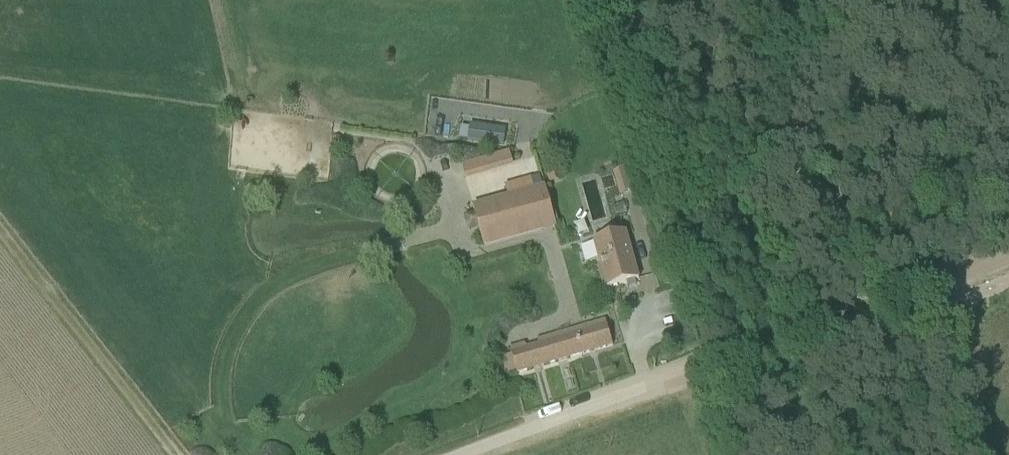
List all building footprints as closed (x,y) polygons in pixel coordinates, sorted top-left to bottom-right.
[(446,161),(450,176),(469,171),(465,157),(446,161)] [(606,170),(596,173),(601,198),(612,196),(606,170)] [(557,173),(547,176),(549,184),(559,182),(557,173)] [(545,188),(472,208),(483,245),(555,225),(545,188)] [(624,232),(593,241),(607,289),(638,280),(624,232)] [(664,260),(652,264),(656,275),(667,272),(664,260)] [(582,328),(537,341),(544,365),(543,365),(543,367),(612,346),(611,340),(606,325),(583,332),(582,328)] [(511,356),(498,360),(503,376),(516,373),(516,375),(532,370),(532,369),(531,369),(524,344),(509,349),(511,356)]
